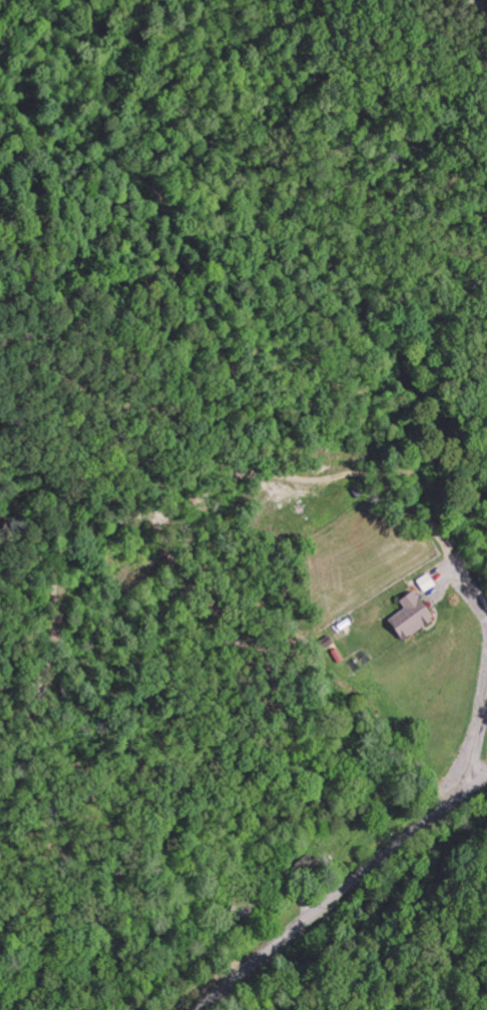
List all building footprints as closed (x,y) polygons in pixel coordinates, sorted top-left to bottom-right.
[(424,590),(435,583),(428,572),(417,579),(424,590)] [(399,598),(405,608),(389,616),(400,637),(433,620),(416,589),(399,598)]
